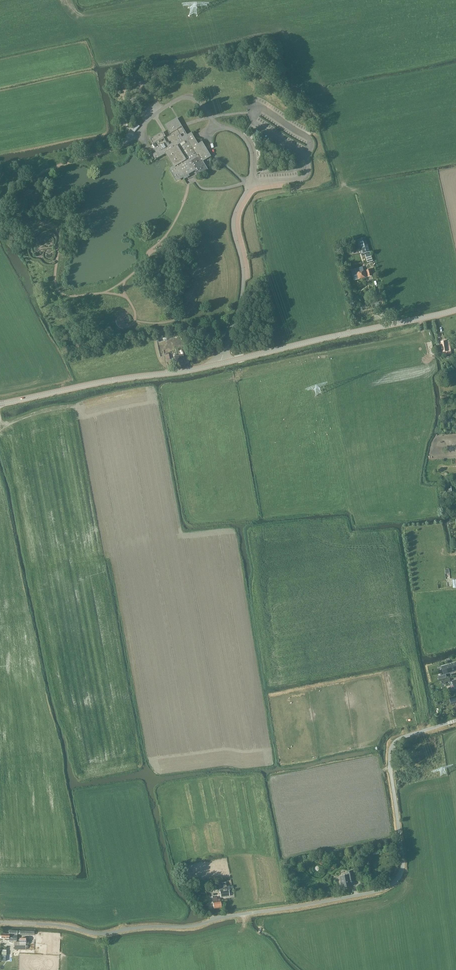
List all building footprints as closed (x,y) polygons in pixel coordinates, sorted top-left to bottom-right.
[(153,149),(154,151),(155,152),(152,155),(155,160),(164,155),(165,154),(173,167),(171,168),(169,169),(176,181),(179,179),(183,177),(184,178),(188,176),(187,174),(195,170),(198,175),(206,170),(202,163),(210,158),(201,143),(197,146),(192,137),(191,134),(187,137),(176,120),(164,127),(170,137),(166,140),(162,133),(151,140),(154,144),(152,145),(154,148),(153,149)] [(362,256),(365,255),(370,254),(365,238),(357,240),(362,256)] [(362,267),(355,269),(351,270),(354,280),(366,278),(372,276),(371,269),(364,271),(362,267)] [(182,360),(184,359),(183,354),(175,356),(177,366),(183,364),(182,360)] [(442,487),(443,495),(452,494),(450,486),(442,487)] [(455,671),(455,662),(441,666),(444,675),(438,676),(439,680),(447,678),(446,674),(455,671)] [(436,751),(434,751),(433,743),(428,743),(429,752),(430,756),(415,759),(416,763),(437,759),(436,751)] [(347,876),(341,877),(343,888),(351,886),(350,882),(354,881),(352,871),(347,872),(347,876)] [(222,883),(223,891),(230,890),(229,886),(226,886),(226,882),(222,883)] [(222,908),(220,901),(220,899),(217,899),(217,898),(212,898),(213,902),(213,903),(214,909),(222,908)] [(17,941),(17,931),(9,931),(9,934),(1,934),(1,939),(5,939),(5,940),(17,941)] [(14,949),(26,950),(26,946),(26,944),(29,944),(29,939),(26,939),(26,938),(19,938),(19,942),(15,942),(14,949)]
